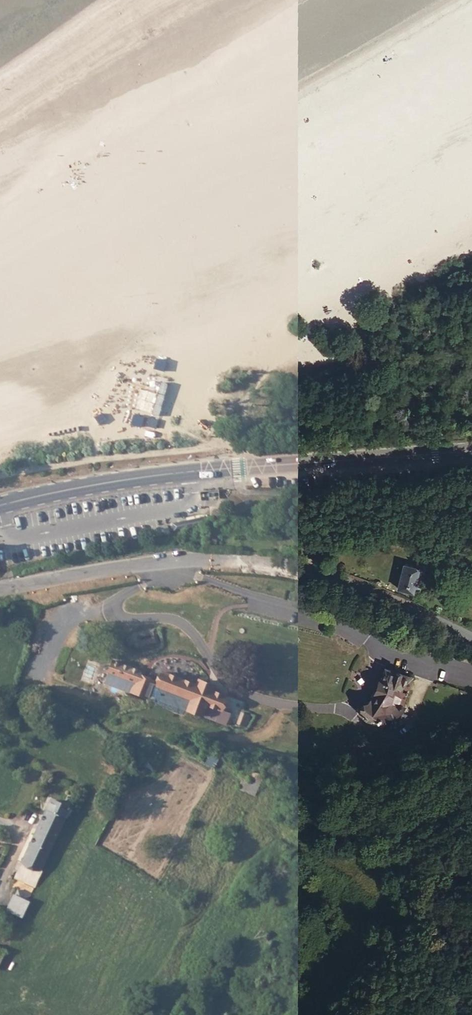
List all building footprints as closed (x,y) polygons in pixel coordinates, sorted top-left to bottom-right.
[(223,505),(211,507),(213,517),(224,516),(223,505)] [(158,531),(159,536),(169,533),(167,526),(157,528),(158,531)] [(407,527),(406,535),(416,536),(417,528),(407,527)] [(406,572),(404,596),(419,597),(419,575),(421,573),(422,570),(420,568),(418,568),(416,570),(414,572),(406,572)] [(126,650),(127,654),(129,660),(130,664),(150,659),(146,645),(126,650)] [(129,660),(127,654),(118,656),(119,663),(129,660)] [(431,682),(406,674),(402,687),(400,687),(396,701),(390,710),(383,720),(399,730),(401,728),(413,735),(417,728),(422,730),(430,710),(426,707),(431,682)] [(130,697),(132,692),(132,689),(105,679),(100,690),(103,692),(99,701),(139,717),(141,713),(177,735),(185,719),(192,723),(196,715),(190,711),(191,709),(158,691),(153,701),(146,698),(144,703),(130,697)] [(146,698),(132,692),(130,697),(144,703),(146,698)] [(206,769),(201,781),(208,784),(214,773),(206,769)] [(50,813),(22,870),(41,878),(68,823),(50,813)] [(41,878),(22,870),(13,888),(32,897),(41,878)] [(11,904),(4,917),(22,926),(31,911),(27,910),(30,903),(16,897),(13,904),(11,904)]
